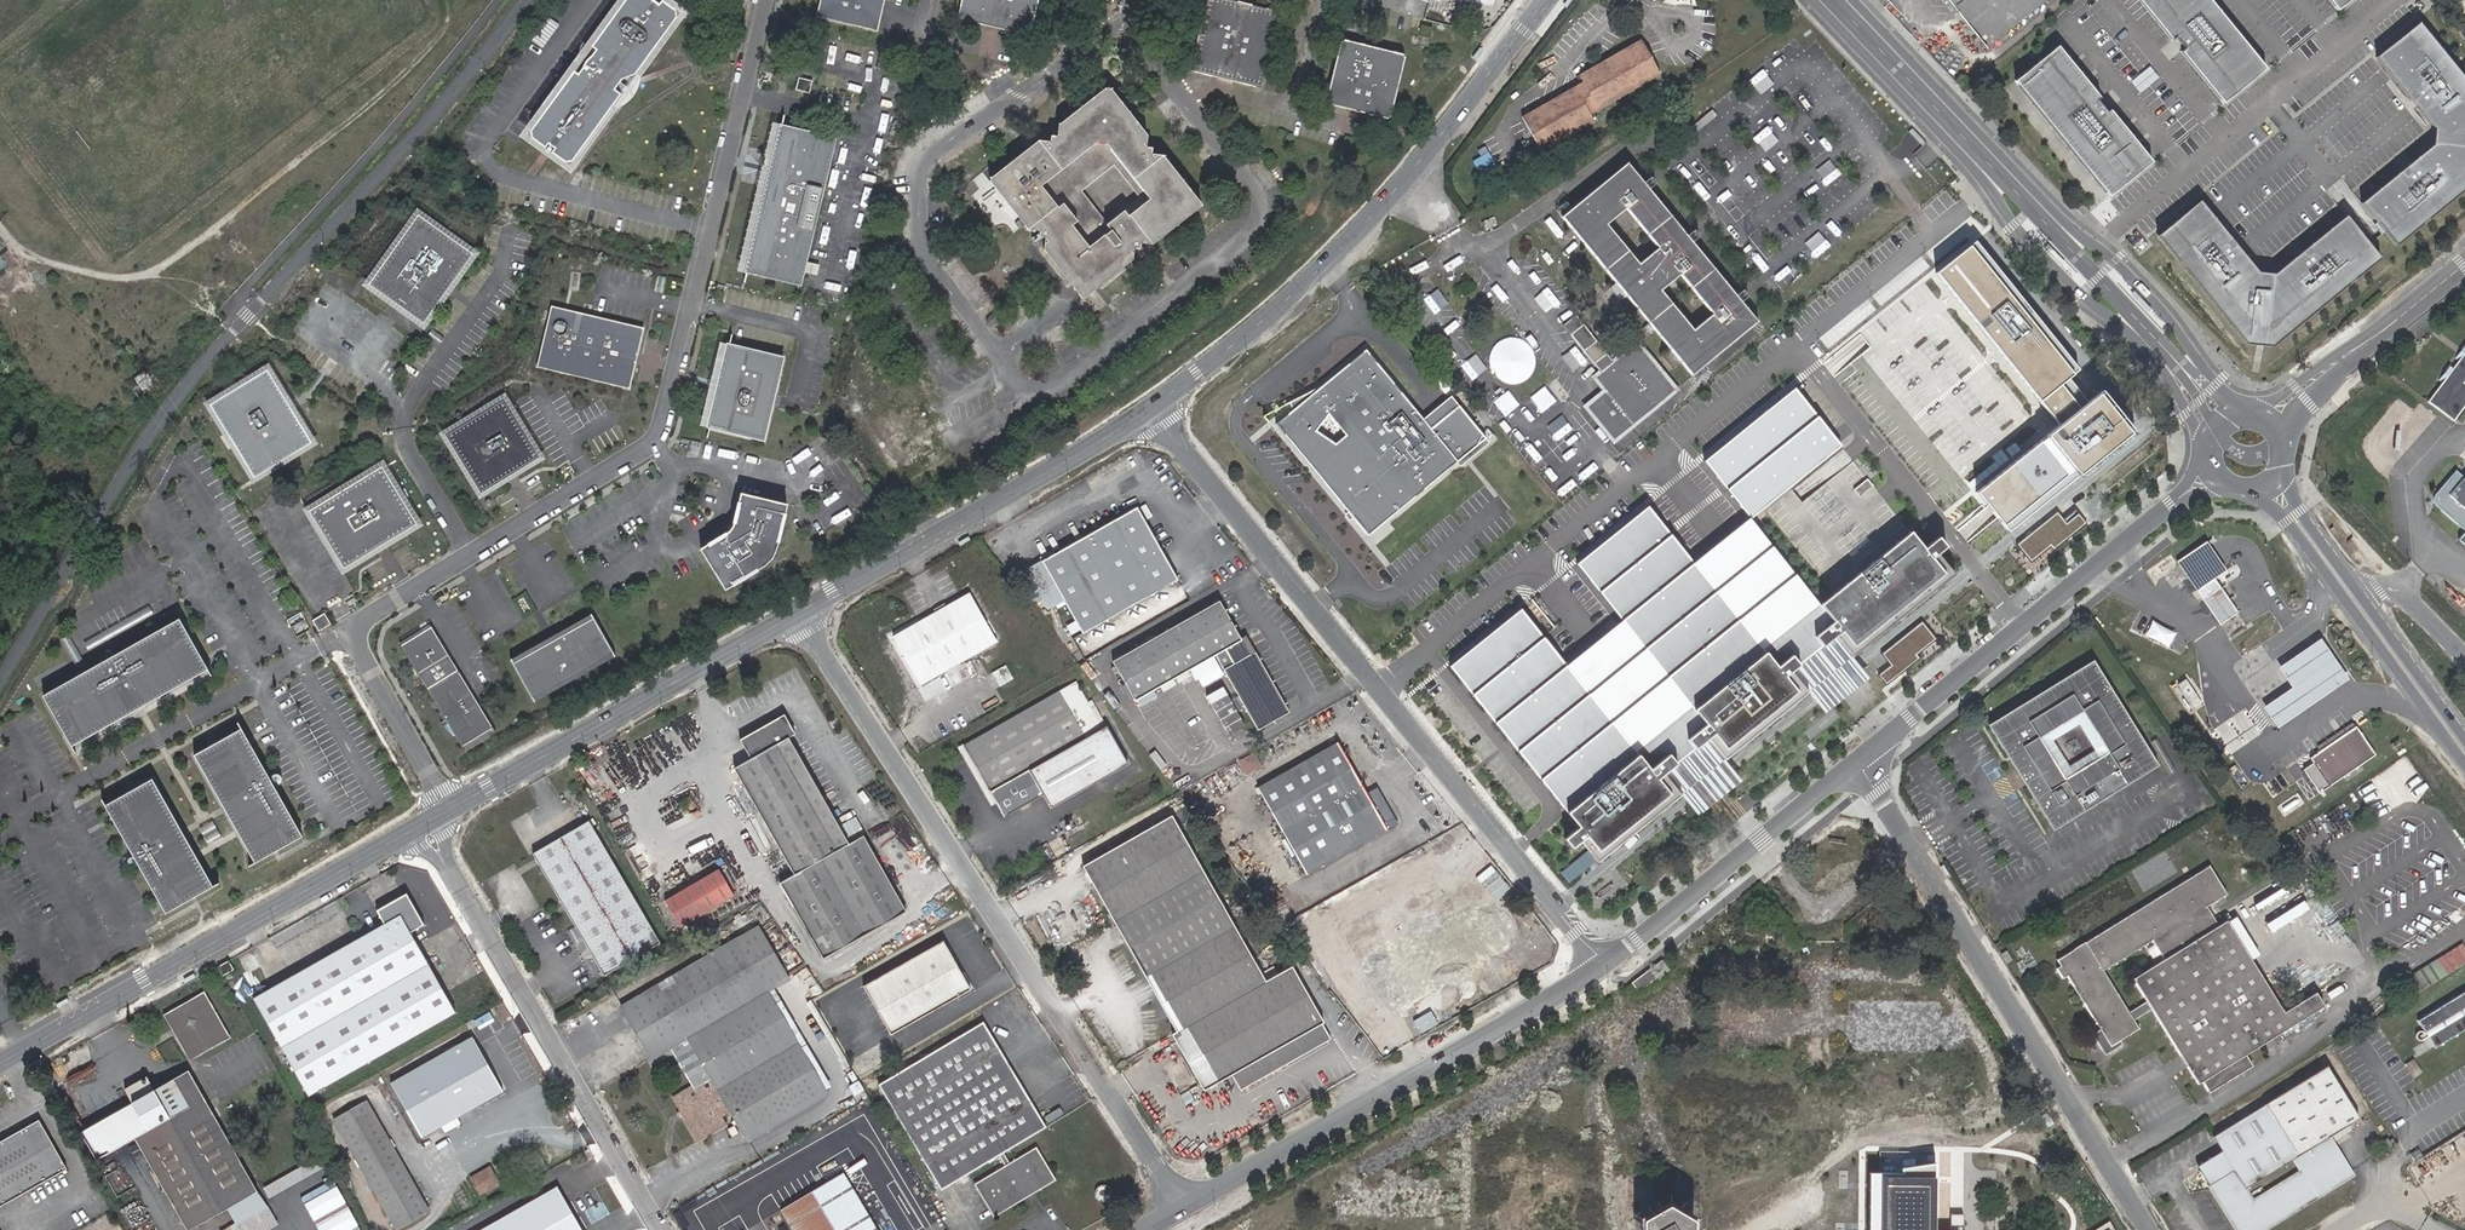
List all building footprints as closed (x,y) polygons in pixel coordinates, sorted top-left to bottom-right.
[(618,79),(621,76),(633,71),(675,14),(674,7),(664,0),(658,0),(657,1),(656,0),(621,0),(589,43),(594,47),(590,52),(586,55),(576,71),(572,68),(533,122),(532,130),(546,140),(548,136),(555,141),(552,145),(567,155),(573,154),(618,91),(613,87),(614,84),(618,79)] [(884,0),(820,0),(818,8),(820,8),(819,12),(822,13),(822,14),(871,27),(871,25),(875,26),(877,22),(878,23),(884,0)] [(959,18),(1031,36),(1039,0),(964,0),(959,18)] [(1240,3),(1229,0),(1208,0),(1191,70),(1263,87),(1282,12),(1250,5),(1250,9),(1240,7),(1240,3)] [(1987,50),(2047,0),(1945,0),(1987,50)] [(2171,42),(2174,39),(2184,51),(2181,54),(2223,105),(2265,71),(2207,0),(2136,0),(2171,42)] [(2337,12),(2352,0),(2327,0),(2337,12)] [(2432,146),(2360,204),(2395,246),(2464,189),(2464,81),(2418,23),(2375,58),(2434,130),(2432,146)] [(1420,36),(1429,38),(1431,28),(1422,26),(1420,36)] [(1387,116),(1403,51),(1340,35),(1324,101),(1387,116)] [(1661,74),(1642,40),(1577,77),(1581,83),(1522,117),(1543,152),(1599,120),(1595,112),(1661,74)] [(1477,60),(1484,51),(1480,48),(1473,57),(1477,60)] [(2058,49),(2015,84),(2110,199),(2152,164),(2110,113),(2106,115),(2096,103),(2100,100),(2058,49)] [(626,84),(618,79),(614,84),(622,90),(612,104),(620,102),(626,97),(629,95),(632,92),(636,84),(638,77),(638,73),(637,69),(626,84)] [(800,80),(798,92),(811,95),(814,83),(800,80)] [(1105,90),(1087,104),(1090,108),(1104,109),(1110,110),(1123,111),(1125,109),(1116,98),(1110,92),(1108,88),(1105,90)] [(1090,108),(1087,104),(1061,125),(1060,131),(1061,133),(1057,137),(1052,136),(1050,142),(1046,145),(1044,142),(1040,142),(992,180),(1029,228),(1036,229),(1037,227),(1040,231),(1039,237),(1044,237),(1048,241),(1046,243),(1045,249),(1071,282),(1082,273),(1084,275),(1089,272),(1099,285),(1131,259),(1132,253),(1130,251),(1134,248),(1140,249),(1141,242),(1144,240),(1145,242),(1152,243),(1201,205),(1163,157),(1156,157),(1155,158),(1152,154),(1152,148),(1148,148),(1145,144),(1146,143),(1146,137),(1125,109),(1123,111),(1110,110),(1104,109),(1090,108)] [(768,187),(749,273),(803,285),(806,274),(808,263),(837,138),(783,126),(776,152),(778,153),(778,168),(780,168),(778,175),(777,175),(770,187),(768,187)] [(778,153),(776,152),(768,187),(770,187),(777,175),(778,175),(780,168),(778,168),(778,153)] [(1562,211),(1616,279),(1628,293),(1651,322),(1655,327),(1670,345),(1681,359),(1693,374),(1760,319),(1629,158),(1562,211)] [(2199,201),(2156,236),(2245,345),(2271,348),(2380,259),(2345,216),(2274,275),(2257,273),(2199,201)] [(368,284),(424,324),(446,293),(440,289),(446,281),(452,284),(474,254),(418,214),(368,284)] [(1926,237),(1914,248),(1920,255),(1932,245),(1926,237)] [(1977,241),(1936,273),(2055,421),(1968,491),(2004,535),(2132,432),(2098,390),(2085,400),(2069,381),(2081,371),(1977,241)] [(821,266),(808,263),(806,274),(819,277),(821,266)] [(1083,297),(1099,285),(1089,272),(1084,275),(1082,273),(1071,282),(1083,297)] [(1616,279),(1609,285),(1620,299),(1628,293),(1616,279)] [(440,289),(446,293),(452,284),(446,281),(440,289)] [(540,365),(626,385),(635,380),(637,372),(637,358),(636,358),(636,353),(639,353),(643,345),(646,332),(641,324),(554,303),(540,365)] [(1571,308),(1558,319),(1601,370),(1601,371),(1606,367),(1617,380),(1606,389),(1587,405),(1615,439),(1677,387),(1638,341),(1655,327),(1651,322),(1610,356),(1571,308)] [(1520,400),(1548,377),(1502,323),(1474,346),(1520,400)] [(722,392),(715,401),(710,427),(765,441),(785,356),(729,344),(723,368),(726,369),(725,381),(727,382),(725,392),(722,392)] [(1681,359),(1670,345),(1662,352),(1673,366),(1681,359)] [(1366,349),(1312,394),(1289,404),(1292,410),(1276,424),(1369,536),(1457,463),(1486,438),(1457,403),(1429,426),(1424,419),(1366,349)] [(2430,402),(2443,411),(2455,420),(2464,406),(2464,353),(2430,402)] [(267,367),(209,402),(254,476),(312,441),(292,408),(287,411),(281,402),(287,399),(267,367)] [(1595,375),(1606,389),(1617,380),(1606,367),(1601,371),(1601,370),(1595,375)] [(723,368),(715,401),(722,392),(725,392),(727,382),(725,381),(726,369),(723,368)] [(1795,387),(1704,461),(1751,519),(1842,446),(1795,387)] [(1452,396),(1424,419),(1429,426),(1457,403),(1452,396)] [(513,466),(517,472),(541,458),(505,398),(446,434),(482,494),(507,478),(503,471),(513,466)] [(292,408),(287,399),(281,402),(287,411),(292,408)] [(1490,442),(1486,438),(1457,463),(1460,467),(1490,442)] [(1844,448),(1767,511),(1791,541),(1787,544),(1802,562),(1806,559),(1834,595),(1821,605),(1822,607),(1834,622),(1815,638),(1822,647),(1841,631),(1853,646),(1944,573),(1933,558),(1939,553),(1947,547),(1939,537),(1929,545),(1915,528),(1911,531),(1844,448)] [(344,569),(376,549),(373,543),(382,538),(385,544),(418,524),(382,465),(308,511),(344,569)] [(507,478),(517,472),(513,466),(503,471),(507,478)] [(2464,532),(2464,477),(2464,478),(2455,469),(2434,493),(2441,499),(2435,505),(2454,522),(2464,532)] [(732,530),(701,553),(726,589),(776,556),(787,507),(739,493),(732,530)] [(1648,506),(1576,563),(1694,710),(1707,725),(1688,740),(1695,749),(1714,734),(1726,749),(1797,691),(1785,676),(1804,661),(1797,652),(1778,667),(1766,652),(1648,506)] [(1083,633),(1178,579),(1137,507),(1042,561),(1065,602),(1048,612),(1059,631),(1076,621),(1077,623),(1067,628),(1072,635),(1081,630),(1083,633)] [(2057,512),(2017,544),(2031,561),(2051,545),(2054,549),(2086,523),(2079,514),(2067,524),(2057,512)] [(959,546),(970,540),(968,536),(957,542),(959,546)] [(2180,561),(2199,590),(2217,578),(2226,571),(2207,543),(2180,561)] [(1933,558),(1944,573),(1853,646),(1841,631),(1822,647),(1815,638),(1834,622),(1822,607),(1766,652),(1778,667),(1797,652),(1804,661),(1785,676),(1797,691),(1726,749),(1714,734),(1695,749),(1688,740),(1707,725),(1694,710),(1639,754),(1651,770),(1670,755),(1677,764),(1658,779),(1670,794),(1599,851),(1605,859),(1683,796),(1701,817),(1742,783),(1725,762),(1810,693),(1828,714),(1870,680),(1853,659),(1957,575),(1939,553),(1933,558)] [(2199,590),(2222,623),(2240,611),(2217,578),(2199,590)] [(946,607),(936,612),(919,622),(893,636),(920,685),(998,641),(970,593),(946,607)] [(1126,683),(1135,700),(1226,649),(1234,664),(1224,669),(1239,697),(1246,709),(1258,730),(1289,712),(1255,651),(1249,655),(1241,641),(1242,640),(1232,623),(1219,602),(1113,661),(1126,683)] [(935,609),(936,612),(946,607),(944,603),(935,609)] [(1521,608),(1449,666),(1599,851),(1670,794),(1658,779),(1677,764),(1670,755),(1651,770),(1639,754),(1521,608)] [(325,613),(313,620),(319,631),(332,624),(325,613)] [(511,662),(532,699),(613,653),(592,616),(511,662)] [(207,668),(177,617),(42,696),(71,746),(132,711),(129,706),(142,699),(145,704),(207,668)] [(1237,620),(1232,623),(1242,640),(1241,641),(1249,655),(1255,651),(1237,620)] [(2150,621),(2143,635),(2166,647),(2174,633),(2150,621)] [(1937,639),(1924,622),(1883,654),(1893,666),(1881,675),(1888,684),(1920,659),(1917,655),(1937,639)] [(432,626),(399,646),(445,722),(441,724),(451,735),(453,734),(459,745),(492,726),(432,626)] [(2292,686),(2263,705),(2277,725),(2347,677),(2320,637),(2278,665),(2292,686)] [(1991,728),(2008,757),(2021,750),(2045,791),(2033,798),(2051,826),(2054,824),(2056,828),(2155,768),(2153,764),(2157,762),(2139,734),(2128,741),(2101,700),(2114,692),(2096,664),(2092,666),(2090,663),(2062,680),(2069,692),(2028,718),(2021,705),(1993,723),(1995,726),(1991,728)] [(993,672),(1001,686),(1014,679),(1007,665),(993,672)] [(2062,680),(2021,705),(2028,718),(2069,692),(2062,680)] [(1085,736),(1097,757),(1117,745),(1096,707),(1091,710),(1076,682),(964,745),(966,748),(995,799),(1005,816),(1039,797),(1024,771),(1085,736)] [(1129,704),(1135,700),(1126,683),(1120,687),(1129,704)] [(2139,734),(2114,692),(2101,700),(2128,741),(2139,734)] [(1212,704),(1229,736),(1246,727),(1238,713),(1246,709),(1239,697),(1231,701),(1228,695),(1212,704)] [(794,874),(848,844),(789,737),(795,734),(785,715),(740,740),(750,758),(734,768),(751,799),(764,822),(779,849),(784,858),(792,873),(794,874)] [(2220,715),(2200,729),(2224,765),(2244,752),(2220,715)] [(2356,725),(2308,757),(2329,787),(2376,755),(2356,725)] [(240,727),(193,754),(220,801),(225,798),(233,811),(228,814),(255,861),(302,834),(273,783),(269,786),(266,780),(269,777),(240,727)] [(1277,822),(1283,833),(1307,874),(1395,825),(1384,805),(1376,810),(1338,742),(1258,788),(1277,822)] [(966,748),(960,751),(989,802),(995,799),(966,748)] [(2021,750),(2008,757),(2016,770),(2033,798),(2045,791),(2021,750)] [(1237,761),(1244,775),(1261,765),(1254,752),(1237,761)] [(152,778),(104,805),(166,912),(213,885),(186,838),(181,841),(174,828),(179,825),(152,778)] [(1083,866),(1158,998),(1177,1032),(1173,1034),(1204,1090),(1232,1074),(1241,1089),(1331,1038),(1322,1023),(1324,1022),(1293,966),(1266,980),(1172,815),(1083,866)] [(532,854),(604,975),(660,943),(588,821),(532,854)] [(906,911),(863,835),(848,844),(794,874),(780,882),(823,958),(906,911)] [(2111,1052),(2123,1045),(2121,1041),(2139,1029),(2134,1020),(2152,1009),(2199,1083),(2203,1081),(2210,1092),(2253,1066),(2246,1054),(2324,1006),(2316,993),(2284,1013),(2227,921),(2219,926),(2207,907),(2227,895),(2209,866),(2139,909),(2057,960),(2061,966),(2057,969),(2063,978),(2067,975),(2101,1029),(2092,1034),(2103,1051),(2111,1052)] [(1321,954),(1439,897),(1424,868),(1306,925),(1321,954)] [(719,869),(665,900),(680,927),(734,896),(719,869)] [(1399,983),(1412,1013),(1515,969),(1507,950),(1513,948),(1488,890),(1454,905),(1474,951),(1399,983)] [(384,924),(253,997),(309,1095),(455,1012),(409,932),(424,924),(406,894),(376,910),(384,924)] [(760,926),(706,958),(737,1010),(769,992),(791,979),(760,926)] [(1420,938),(1392,950),(1398,965),(1427,953),(1420,938)] [(943,942),(863,987),(891,1036),(971,990),(943,942)] [(706,958),(623,1006),(653,1058),(674,1047),(697,1086),(676,1098),(700,1139),(724,1125),(715,1109),(726,1103),(749,1142),(830,1096),(769,992),(737,1010),(706,958)] [(2414,995),(2447,974),(2438,959),(2404,980),(2414,995)] [(234,969),(229,960),(218,967),(223,976),(234,969)] [(195,978),(193,974),(184,979),(186,982),(195,978)] [(167,1015),(174,1028),(169,1031),(173,1036),(178,1034),(191,1057),(227,1036),(203,994),(167,1015)] [(2435,1048),(2464,1030),(2464,994),(2418,1022),(2435,1048)] [(67,1002),(65,998),(56,1003),(58,1007),(67,1002)] [(1007,1061),(999,1048),(983,1022),(878,1084),(941,1190),(998,1155),(1005,1166),(977,1182),(984,1193),(980,1195),(987,1205),(990,1203),(995,1211),(1022,1194),(1025,1198),(1037,1191),(1034,1187),(1050,1178),(1039,1160),(1043,1158),(1037,1147),(1010,1163),(1003,1152),(1045,1127),(1007,1061)] [(391,1083),(421,1138),(503,1091),(472,1037),(391,1083)] [(2430,1051),(2426,1043),(2414,1051),(2419,1058),(2430,1051)] [(1004,1045),(999,1048),(1007,1061),(1012,1058),(1004,1045)] [(2406,1066),(2413,1077),(2421,1073),(2414,1061),(2406,1066)] [(53,1073),(47,1063),(37,1069),(43,1079),(53,1073)] [(2362,1118),(2330,1066),(2214,1137),(2234,1170),(2210,1186),(2237,1229),(2265,1229),(2355,1174),(2331,1136),(2362,1118)] [(188,1229),(257,1190),(190,1069),(133,1102),(148,1128),(135,1136),(188,1229)] [(126,1088),(133,1102),(155,1089),(148,1076),(126,1088)] [(366,1101),(333,1119),(397,1229),(429,1212),(366,1101)] [(133,1102),(80,1131),(95,1158),(135,1136),(148,1128),(133,1102)] [(0,1142),(0,1205),(67,1168),(39,1119),(0,1142)] [(2393,1146),(2388,1138),(2379,1144),(2384,1152),(2393,1146)] [(271,1197),(325,1166),(320,1157),(266,1188),(271,1197)] [(1056,1179),(1043,1158),(1039,1160),(1050,1178),(1034,1187),(1037,1191),(1056,1179)] [(1935,1162),(1900,1167),(1900,1173),(1869,1172),(1869,1229),(1935,1229),(1935,1162)] [(491,1168),(473,1178),(481,1193),(499,1183),(491,1168)] [(793,1229),(878,1229),(844,1173),(781,1210),(793,1229)] [(984,1193),(977,1182),(974,1185),(980,1195),(984,1193)] [(557,1185),(551,1189),(558,1201),(564,1198),(557,1185)] [(1096,1193),(1096,1195),(1097,1198),(1100,1201),(1104,1201),(1108,1199),(1110,1198),(1110,1195),(1111,1193),(1110,1190),(1106,1187),(1104,1186),(1101,1186),(1098,1188),(1096,1191),(1096,1193)] [(551,1189),(479,1229),(583,1229),(564,1198),(558,1201),(551,1189)] [(994,1217),(1025,1198),(1022,1194),(995,1211),(990,1203),(987,1205),(994,1217)] [(275,1222),(271,1214),(260,1220),(265,1228),(275,1222)] [(744,1221),(727,1226),(729,1229),(746,1229),(744,1221)]
